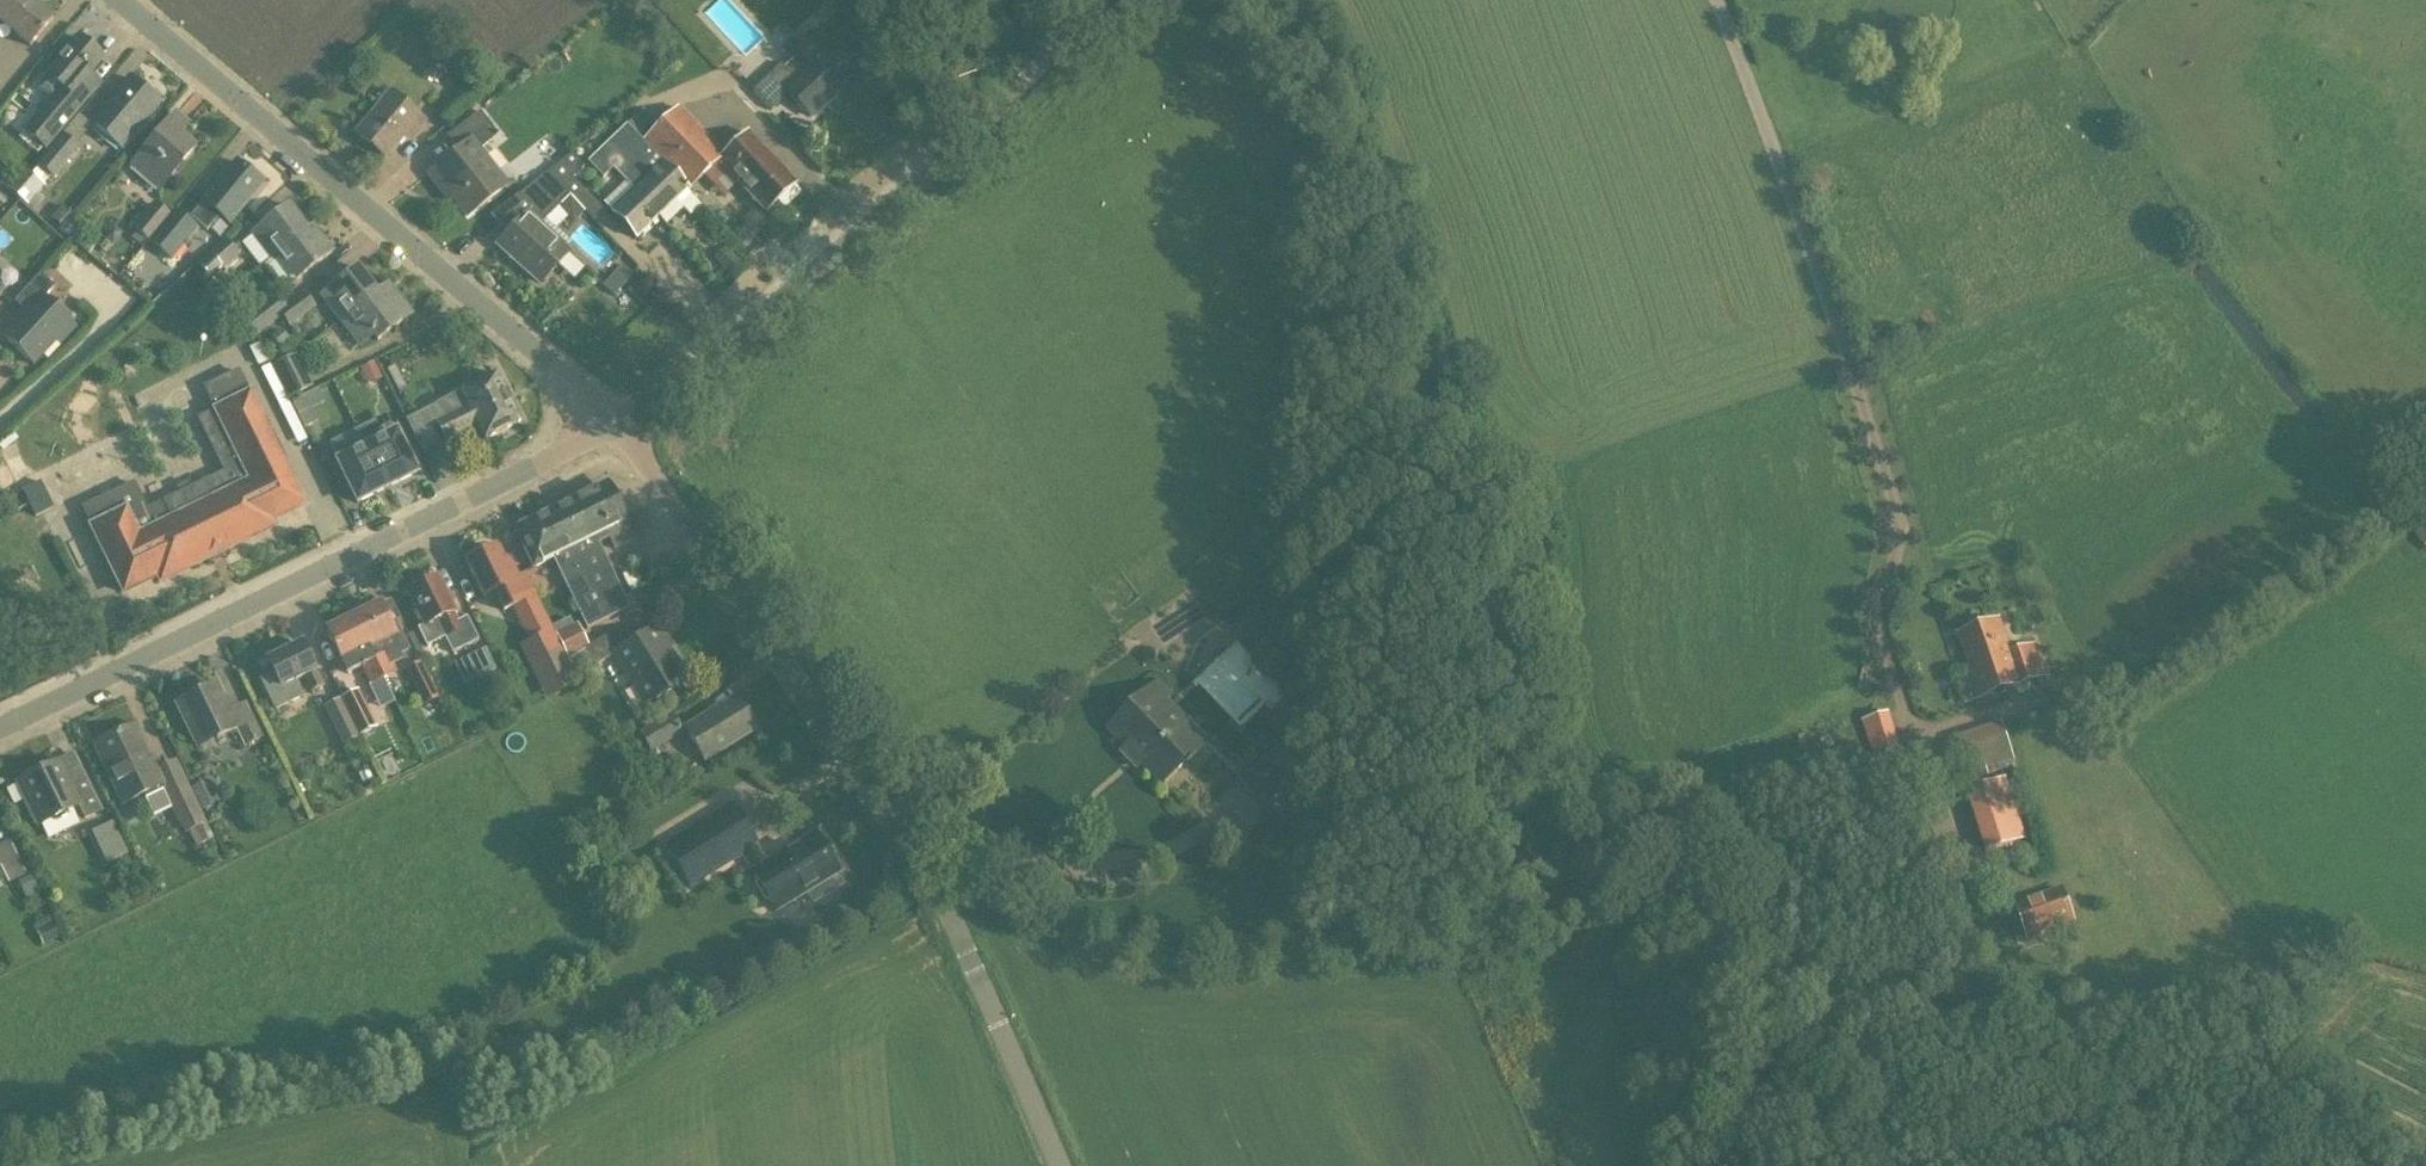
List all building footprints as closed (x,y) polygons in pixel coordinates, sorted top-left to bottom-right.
[(28,46),(50,20),(26,0),(3,0),(0,4),(0,28),(3,25),(28,46)] [(771,110),(788,93),(811,117),(856,75),(828,46),(827,48),(814,35),(793,56),(794,58),(784,68),(780,64),(752,90),(771,110)] [(78,41),(48,77),(38,88),(50,98),(23,130),(46,149),(94,94),(82,82),(100,60),(78,41)] [(129,81),(92,125),(122,150),(159,106),(129,81)] [(391,93),(356,135),(385,159),(409,131),(414,136),(426,123),(391,93)] [(656,128),(642,141),(688,192),(699,181),(716,164),(718,165),(727,157),(720,150),(679,107),(678,107),(656,128)] [(643,110),(628,126),(639,138),(655,123),(643,110)] [(498,136),(480,111),(447,137),(459,152),(430,174),(442,191),(446,188),(468,217),(505,189),(476,151),(498,136)] [(194,149),(179,137),(187,127),(176,117),(133,167),(159,189),(194,149)] [(639,138),(628,126),(626,125),(587,162),(603,179),(614,169),(635,191),(612,213),(637,239),(688,192),(642,141),(639,138)] [(37,164),(39,166),(51,176),(54,179),(80,149),(63,134),(37,164)] [(748,137),(727,157),(718,165),(766,215),(795,186),(748,137)] [(571,154),(543,176),(582,216),(585,213),(594,222),(604,212),(572,178),(584,167),(571,154)] [(261,186),(236,165),(191,218),(207,232),(218,218),(227,226),(261,186)] [(7,187),(13,192),(29,173),(22,168),(7,187)] [(44,185),(29,173),(13,192),(28,205),(37,194),(44,185)] [(582,216),(543,176),(518,196),(531,209),(527,215),(499,245),(514,260),(518,256),(544,281),(568,254),(539,227),(558,207),(574,224),(582,216)] [(148,242),(176,210),(174,209),(170,214),(154,201),(132,228),(137,232),(132,239),(143,249),(148,242)] [(253,235),(271,259),(314,228),(313,228),(307,232),(289,208),(253,235)] [(176,210),(148,242),(172,262),(199,230),(176,210)] [(314,228),(271,259),(272,260),(279,255),(296,280),(332,254),(314,228)] [(213,278),(240,255),(225,239),(196,266),(210,281),(206,285),(218,299),(235,283),(228,276),(218,284),(213,278)] [(322,297),(341,322),(376,295),(358,270),(322,297)] [(3,338),(34,367),(35,366),(32,363),(54,339),(61,346),(76,329),(45,300),(55,289),(41,275),(15,303),(26,313),(3,338)] [(277,320),(280,317),(307,296),(303,291),(285,306),(276,294),(244,318),(257,336),(278,320),(277,320)] [(376,295),(341,322),(359,347),(373,336),(377,342),(411,317),(393,293),(381,302),(376,295)] [(316,308),(307,296),(280,317),(287,326),(287,325),(290,328),(316,308)] [(272,366),(289,400),(314,387),(297,353),(272,366)] [(163,503),(147,511),(133,483),(83,507),(92,526),(91,526),(123,592),(158,576),(161,582),(272,529),(268,522),(302,506),(248,394),(247,394),(236,371),(203,387),(214,410),(197,418),(223,474),(207,481),(207,480),(190,488),(187,483),(176,488),(179,493),(162,502),(163,503)] [(445,441),(475,425),(484,442),(519,424),(496,377),(460,395),(417,416),(425,430),(436,424),(445,441)] [(368,426),(357,432),(385,487),(415,472),(394,431),(375,441),(368,426)] [(354,451),(335,461),(356,502),(385,487),(357,432),(347,437),(354,451)] [(32,515),(52,507),(41,479),(21,487),(32,515)] [(583,582),(567,589),(587,629),(629,608),(598,544),(608,539),(613,550),(633,540),(609,490),(603,488),(550,514),(583,582)] [(553,560),(567,589),(583,582),(550,514),(518,529),(517,535),(533,569),(553,560)] [(467,564),(482,599),(494,594),(500,607),(509,603),(533,653),(538,651),(538,653),(559,642),(528,577),(517,582),(509,565),(502,568),(495,552),(467,564)] [(436,622),(444,639),(445,638),(453,653),(479,640),(467,617),(458,622),(454,613),(438,579),(408,593),(424,627),(436,622)] [(379,607),(353,619),(390,696),(392,695),(383,679),(397,673),(392,664),(403,659),(401,655),(407,652),(394,624),(389,627),(379,607)] [(390,696),(353,619),(327,632),(347,675),(361,668),(378,701),(390,696)] [(2034,646),(2009,655),(1998,622),(1959,636),(1981,699),(2044,678),(2034,646)] [(584,650),(585,651),(594,645),(593,644),(589,647),(577,623),(556,633),(568,658),(584,650)] [(594,645),(585,651),(595,666),(614,653),(632,684),(636,682),(647,701),(644,703),(646,707),(684,685),(682,681),(679,683),(663,655),(669,651),(657,630),(625,649),(615,631),(593,644),(594,645)] [(579,682),(559,642),(538,653),(538,651),(533,653),(546,679),(546,680),(559,673),(566,688),(579,682)] [(267,662),(273,675),(261,681),(276,709),(303,696),(296,682),(303,679),(310,693),(323,687),(316,673),(314,674),(300,646),(267,662)] [(467,657),(478,679),(498,669),(486,647),(467,657)] [(439,698),(420,662),(406,670),(424,706),(439,698)] [(1145,763),(1161,780),(1182,759),(1186,764),(1204,747),(1164,705),(1171,699),(1157,685),(1112,728),(1130,747),(1124,753),(1139,769),(1145,763)] [(227,699),(223,701),(215,687),(177,705),(193,739),(212,730),(216,739),(236,730),(244,747),(260,739),(244,706),(233,712),(227,699)] [(341,698),(352,719),(367,712),(356,691),(341,698)] [(736,700),(685,730),(704,761),(754,731),(736,700)] [(640,734),(651,752),(683,733),(672,714),(640,734)] [(360,737),(350,718),(333,726),(343,746),(360,737)] [(2002,722),(1954,737),(1968,781),(1988,775),(1986,769),(2015,761),(2002,722)] [(103,763),(123,805),(161,786),(133,728),(101,744),(109,760),(103,763)] [(1239,783),(1264,808),(1295,777),(1270,752),(1239,783)] [(84,819),(99,812),(83,779),(70,785),(59,764),(19,783),(39,826),(78,807),(84,819)] [(1966,791),(1984,851),(2026,839),(2008,778),(1966,791)] [(204,782),(192,788),(202,811),(214,805),(204,782)] [(165,793),(184,833),(206,822),(186,783),(165,793)] [(758,849),(759,848),(732,806),(662,844),(690,889),(742,858),(752,874),(753,873),(776,911),(804,894),(811,904),(840,886),(834,876),(837,874),(814,837),(767,865),(758,849)] [(110,820),(88,831),(104,863),(126,852),(110,820)] [(9,885),(28,874),(10,839),(0,845),(0,867),(9,885)] [(18,882),(26,901),(40,895),(31,876),(18,882)] [(2062,887),(2059,888),(2013,905),(2027,940),(2071,924),(2076,922),(2062,887)]
